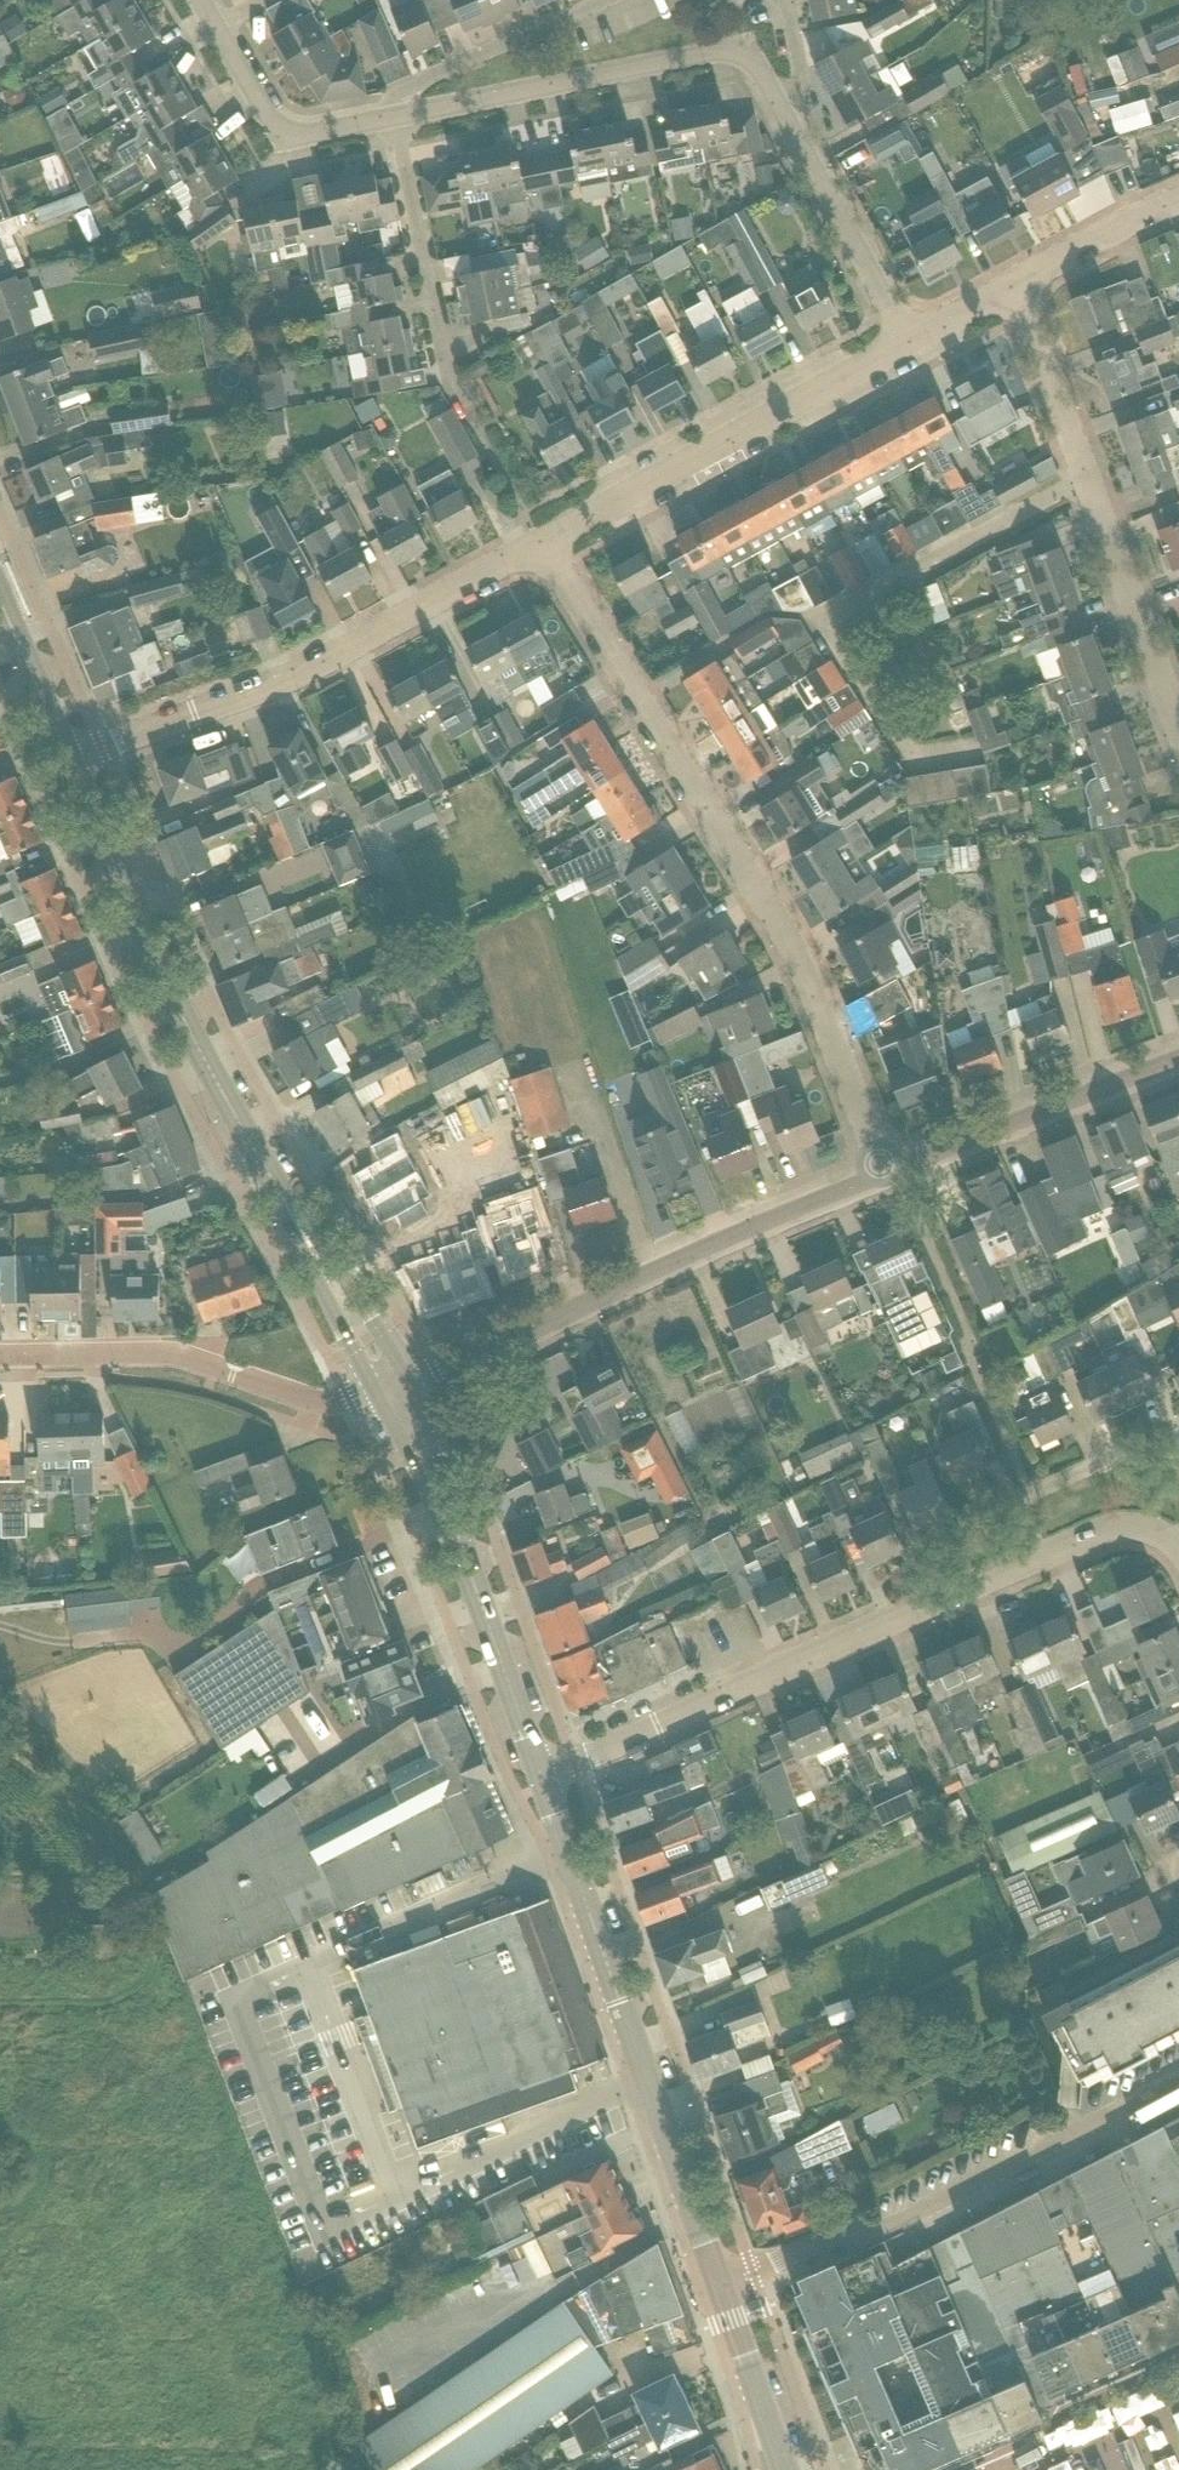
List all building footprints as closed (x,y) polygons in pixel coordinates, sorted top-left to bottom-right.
[(58,17),(86,0),(56,0),(50,3),(58,17)] [(89,45),(142,15),(134,0),(114,0),(109,3),(107,0),(86,0),(58,17),(68,36),(78,31),(82,32),(89,45)] [(284,64),(330,37),(322,22),(318,24),(313,14),(315,12),(309,0),(284,0),(268,9),(281,31),(272,36),(281,52),(278,54),(284,64)] [(436,0),(419,0),(420,1),(409,6),(407,2),(391,10),(402,36),(412,59),(423,54),(422,51),(439,43),(435,33),(448,28),(436,0)] [(448,28),(460,22),(465,32),(482,25),(483,28),(494,23),(484,0),(436,0),(448,28)] [(494,23),(505,19),(503,16),(521,8),(517,0),(484,0),(494,23)] [(815,22),(857,13),(855,0),(810,0),(815,22)] [(934,3),(932,0),(901,0),(900,1),(862,22),(871,40),(910,18),(909,17),(934,3)] [(1034,0),(995,0),(995,17),(1009,17),(1008,0),(1034,0)] [(949,2),(940,7),(945,16),(954,11),(949,2)] [(401,55),(391,33),(380,8),(370,14),(370,13),(359,20),(378,65),(401,55)] [(16,14),(2,23),(12,38),(26,29),(16,14)] [(115,78),(142,62),(135,50),(156,38),(142,15),(89,45),(85,48),(98,69),(88,75),(96,89),(115,78)] [(330,37),(284,64),(290,74),(293,72),(302,89),(311,83),(322,102),(366,93),(359,61),(345,62),(342,64),(336,54),(339,52),(330,37)] [(815,65),(832,97),(869,77),(861,61),(873,54),(865,38),(815,65)] [(1137,48),(1107,59),(1117,87),(1146,76),(1147,75),(1137,48)] [(130,117),(183,86),(170,63),(149,75),(142,62),(115,78),(123,92),(115,95),(128,118),(130,117)] [(996,64),(988,69),(991,75),(1000,71),(996,64)] [(1158,74),(1168,98),(1178,93),(1178,65),(1158,74)] [(887,67),(869,77),(832,97),(850,129),(905,99),(887,67)] [(904,96),(914,112),(951,90),(942,74),(904,96)] [(183,133),(176,121),(197,109),(183,86),(130,117),(137,128),(141,128),(138,142),(119,152),(118,157),(124,167),(145,155),(148,154),(183,133)] [(1089,139),(1076,113),(1077,112),(1063,86),(1030,104),(1044,130),(1051,126),(1064,153),(1089,139)] [(1116,88),(1089,94),(1092,109),(1119,103),(1116,88)] [(53,89),(37,98),(45,112),(61,103),(53,89)] [(763,152),(755,113),(722,120),(718,103),(694,108),(702,149),(717,146),(720,160),(721,160),(763,152)] [(702,149),(694,108),(670,112),(673,130),(653,134),(658,157),(660,166),(661,172),(691,166),(688,152),(702,149)] [(623,122),(599,127),(607,167),(636,161),(640,177),(655,174),(647,135),(627,139),(623,122)] [(918,156),(900,123),(899,122),(866,140),(878,162),(899,151),(906,163),(918,156)] [(1164,122),(1151,125),(1158,151),(1171,148),(1164,122)] [(607,167),(599,127),(575,132),(578,149),(558,153),(565,185),(579,182),(580,187),(609,181),(606,167),(607,167)] [(77,128),(57,139),(64,151),(84,141),(77,128)] [(184,179),(185,180),(225,157),(211,134),(191,146),(183,133),(148,154),(168,189),(184,179)] [(1119,136),(1093,147),(1105,176),(1131,165),(1119,136)] [(80,145),(64,153),(70,165),(86,157),(80,145)] [(509,145),(485,150),(496,205),(525,199),(524,193),(539,190),(565,185),(558,153),(533,158),(513,162),(509,145)] [(496,205),(485,150),(461,155),(464,172),(444,176),(444,173),(421,177),(429,213),(466,205),(467,211),(496,205)] [(1080,193),(1069,172),(1059,155),(1033,170),(1025,155),(999,169),(1009,187),(1014,184),(1034,219),(1080,193)] [(188,232),(226,206),(218,192),(238,180),(225,157),(185,180),(198,202),(178,214),(188,231),(188,232)] [(771,164),(757,167),(761,185),(775,182),(771,164)] [(91,169),(76,177),(82,189),(97,182),(91,169)] [(400,220),(391,177),(377,180),(375,175),(363,177),(362,170),(348,173),(358,221),(360,232),(386,226),(385,223),(400,220)] [(944,170),(930,178),(960,234),(961,236),(973,229),(983,247),(1016,228),(989,177),(970,187),(957,195),(944,170)] [(329,207),(314,210),(321,246),(326,270),(342,267),(337,242),(349,240),(346,224),(358,221),(348,173),(335,175),(336,183),(324,185),(329,207)] [(12,218),(1,189),(0,190),(0,222),(12,218)] [(931,239),(913,248),(922,265),(919,267),(919,266),(917,266),(927,285),(929,284),(928,283),(946,273),(943,268),(962,258),(947,231),(955,227),(945,209),(936,191),(914,203),(923,220),(921,221),(921,222),(931,239)] [(87,205),(82,192),(70,197),(75,210),(87,205)] [(778,198),(777,206),(782,212),(790,213),(797,208),(798,200),(793,194),(785,193),(778,198)] [(284,196),(270,198),(283,259),(306,254),(305,249),(321,246),(314,210),(300,213),(298,201),(285,203),(284,196)] [(283,259),(270,198),(257,201),(258,209),(244,212),(249,234),(243,235),(247,254),(254,252),(258,271),(270,269),(274,291),(288,288),(282,259),(283,259)] [(104,200),(90,207),(101,228),(115,221),(104,200)] [(235,222),(226,206),(188,232),(195,251),(235,222)] [(730,218),(742,239),(769,288),(782,281),(743,209),(730,217),(730,218)] [(178,214),(169,218),(178,234),(188,231),(178,214)] [(13,235),(18,234),(22,224),(19,215),(12,218),(0,222),(0,275),(24,266),(13,235)] [(767,313),(757,295),(769,288),(742,239),(730,218),(715,226),(727,247),(750,289),(722,304),(740,337),(752,358),(784,341),(768,312),(767,313)] [(597,239),(575,252),(586,271),(608,257),(597,239)] [(649,244),(628,249),(632,264),(653,259),(649,244)] [(531,287),(526,263),(524,253),(517,254),(516,249),(470,258),(473,274),(456,277),(461,301),(531,287)] [(339,310),(340,311),(356,307),(357,310),(385,304),(405,300),(402,286),(394,287),(391,273),(379,276),(376,261),(342,267),(326,270),(330,287),(335,286),(339,310)] [(793,308),(805,329),(837,312),(810,265),(795,274),(805,292),(790,301),(793,308)] [(0,284),(0,342),(36,328),(30,311),(40,307),(28,277),(19,280),(18,277),(0,284)] [(1135,332),(1145,328),(1167,319),(1159,296),(1136,305),(1127,280),(1072,300),(1086,338),(1116,327),(1120,337),(1135,332)] [(196,286),(183,289),(188,313),(201,310),(196,286)] [(531,287),(461,301),(466,325),(483,322),(486,337),(532,327),(529,312),(536,311),(531,287)] [(736,367),(721,339),(729,334),(721,319),(705,289),(698,293),(702,302),(686,311),(704,345),(689,354),(705,383),(736,367)] [(624,340),(607,308),(599,293),(582,301),(607,349),(624,340)] [(679,332),(661,297),(648,304),(662,329),(667,339),(679,332)] [(645,302),(635,305),(642,328),(653,325),(645,302)] [(243,304),(226,308),(231,331),(248,327),(243,304)] [(340,311),(339,310),(330,312),(333,330),(343,328),(349,355),(413,342),(410,329),(403,330),(400,316),(388,318),(385,304),(357,310),(356,307),(340,311)] [(1167,319),(1145,328),(1135,332),(1144,355),(1177,343),(1167,319)] [(573,360),(564,342),(552,321),(534,331),(552,365),(555,370),(573,360)] [(90,339),(94,361),(151,348),(147,326),(90,339)] [(681,365),(667,339),(662,329),(636,344),(645,361),(642,363),(649,376),(639,382),(654,411),(685,394),(671,368),(679,364),(680,365),(681,365)] [(413,342),(349,355),(354,380),(351,380),(355,398),(402,389),(399,374),(411,371),(408,357),(416,356),(413,342)] [(1162,380),(1155,362),(1143,366),(1137,349),(1128,352),(1096,364),(1109,400),(1161,381),(1162,380)] [(488,356),(469,367),(476,378),(494,367),(488,356)] [(575,365),(579,378),(612,369),(609,356),(575,365)] [(1,378),(14,412),(56,396),(56,395),(76,388),(70,372),(64,357),(45,365),(44,362),(1,378)] [(583,450),(566,418),(563,419),(557,409),(570,401),(553,371),(555,370),(552,365),(537,372),(548,392),(533,400),(537,408),(524,416),(552,467),(583,450)] [(986,369),(953,387),(965,408),(969,416),(958,422),(970,446),(1017,421),(1004,398),(1002,399),(986,369)] [(636,421),(620,393),(629,388),(619,370),(594,383),(604,402),(590,410),(593,417),(605,438),(607,437),(609,441),(622,435),(620,430),(636,421)] [(1176,375),(1162,380),(1161,381),(1165,392),(1178,387),(1178,384),(1176,375)] [(1177,410),(1178,409),(1178,391),(1171,394),(1177,410)] [(56,396),(14,412),(27,445),(89,422),(82,404),(63,412),(56,396)] [(961,446),(946,419),(934,397),(909,411),(943,475),(955,468),(947,454),(961,446)] [(373,398),(355,408),(363,424),(381,414),(373,398)] [(111,411),(115,434),(148,429),(172,426),(169,403),(111,411)] [(430,421),(456,468),(477,456),(451,410),(430,421)] [(1163,451),(1157,433),(1174,426),(1168,410),(1120,428),(1133,464),(1163,452),(1163,451)] [(893,416),(882,423),(901,458),(899,458),(907,471),(925,462),(933,477),(940,473),(942,475),(943,475),(909,411),(895,419),(893,416)] [(871,432),(857,439),(875,472),(899,458),(901,458),(882,423),(869,430),(871,432)] [(392,428),(378,436),(386,450),(394,446),(397,437),(392,428)] [(128,464),(126,450),(151,447),(148,429),(115,434),(104,436),(109,467),(128,464)] [(372,429),(354,434),(358,450),(377,445),(372,429)] [(842,444),(830,451),(849,486),(850,486),(856,498),(882,484),(875,472),(857,439),(844,447),(842,444)] [(321,451),(340,488),(359,477),(340,441),(321,451)] [(100,465),(91,444),(27,471),(41,502),(56,495),(65,515),(87,506),(96,502),(83,473),(100,465)] [(1178,484),(1178,446),(1163,451),(1163,452),(1133,464),(1145,497),(1178,484)] [(820,460),(806,467),(824,500),(849,486),(830,451),(818,458),(820,460)] [(791,472),(779,479),(805,527),(813,522),(830,513),(823,500),(824,500),(806,467),(793,475),(791,472)] [(1030,469),(993,489),(1002,505),(1038,485),(1030,469)] [(418,488),(434,517),(445,539),(478,521),(450,470),(418,488)] [(755,495),(779,541),(805,527),(779,479),(767,485),(768,488),(755,495)] [(951,494),(955,500),(967,523),(988,512),(972,482),(951,494)] [(422,517),(411,495),(404,483),(378,497),(395,529),(380,537),(395,566),(427,548),(413,522),(422,517)] [(94,484),(93,494),(121,494),(121,484),(94,484)] [(779,541),(755,495),(742,502),(740,500),(727,507),(753,554),(779,541)] [(96,502),(100,528),(136,522),(132,497),(96,502)] [(967,523),(955,500),(930,514),(943,537),(967,523)] [(333,512),(337,520),(346,537),(362,528),(349,504),(333,512)] [(299,547),(277,506),(258,517),(280,558),(299,547)] [(717,516),(703,523),(728,568),(753,554),(727,507),(716,513),(717,516)] [(894,509),(868,522),(874,534),(880,544),(891,566),(898,562),(918,551),(906,530),(894,509)] [(115,566),(118,563),(120,558),(119,553),(117,548),(112,545),(106,545),(98,547),(87,519),(35,540),(50,577),(80,565),(85,578),(115,566)] [(372,578),(361,557),(356,548),(353,550),(346,537),(337,520),(324,528),(311,535),(308,529),(301,533),(337,598),(372,578)] [(703,523),(691,530),(688,525),(673,532),(694,570),(704,565),(711,578),(728,568),(703,523)] [(1158,531),(1167,555),(1163,556),(1167,569),(1171,568),(1173,572),(1178,570),(1178,573),(1178,523),(1158,531)] [(864,539),(856,543),(861,554),(873,576),(891,566),(880,544),(874,534),(864,539)] [(1024,575),(1029,590),(1070,575),(1060,547),(1053,550),(1048,535),(1014,547),(997,553),(1007,582),(1024,575)] [(830,556),(847,589),(867,579),(849,546),(830,556)] [(639,617),(654,609),(670,638),(699,623),(688,606),(676,612),(656,574),(644,553),(612,570),(639,617)] [(293,568),(288,560),(252,580),(263,608),(272,603),(285,627),(301,618),(305,619),(309,618),(312,615),(313,611),(316,610),(293,568)] [(817,566),(798,576),(814,606),(814,607),(833,597),(817,566)] [(128,588),(134,607),(186,592),(180,573),(128,588)] [(1017,611),(1027,641),(1045,635),(1045,634),(1080,621),(1074,606),(1081,603),(1070,575),(1029,590),(1035,605),(1017,611)] [(798,576),(773,590),(783,611),(802,612),(814,606),(798,576)] [(701,583),(685,592),(712,642),(734,630),(725,615),(707,581),(701,583)] [(938,584),(920,591),(927,608),(944,601),(938,584)] [(783,611),(773,590),(748,603),(755,617),(769,609),(783,611)] [(145,646),(129,606),(112,613),(111,610),(69,628),(81,656),(101,648),(107,662),(138,649),(145,646)] [(272,636),(262,606),(234,616),(244,645),(272,636)] [(531,614),(499,632),(518,666),(517,666),(526,683),(541,674),(544,679),(561,670),(531,614)] [(686,682),(701,707),(748,678),(737,661),(778,636),(788,653),(811,638),(801,620),(770,617),(730,641),(736,652),(729,658),(717,665),(716,663),(686,682)] [(1061,677),(1103,661),(1092,633),(1085,636),(1080,621),(1045,634),(1045,635),(1051,650),(1057,647),(1061,658),(1055,660),(1061,677)] [(518,666),(499,632),(467,649),(498,706),(514,697),(501,675),(517,666),(518,666)] [(826,663),(811,638),(788,653),(778,659),(794,683),(806,676),(826,663)] [(155,685),(152,677),(168,670),(156,642),(145,646),(138,649),(107,662),(101,648),(81,656),(94,688),(111,681),(119,699),(155,685)] [(961,650),(946,655),(950,665),(965,660),(961,650)] [(191,657),(175,662),(180,676),(196,671),(191,657)] [(447,660),(434,667),(432,664),(419,671),(421,674),(418,676),(435,708),(443,723),(457,716),(473,707),(447,660)] [(821,700),(846,685),(831,661),(826,663),(806,676),(821,700)] [(1061,677),(1061,678),(1045,684),(1050,701),(1058,703),(1066,724),(1077,720),(1112,707),(1106,692),(1113,689),(1112,688),(1116,683),(1112,674),(1107,673),(1103,661),(1061,677)] [(435,708),(418,676),(388,692),(414,739),(429,731),(421,716),(435,708)] [(714,733),(762,704),(763,703),(748,678),(701,707),(709,720),(707,722),(714,733)] [(849,683),(846,685),(821,700),(819,702),(841,738),(851,732),(871,719),(849,683)] [(574,688),(540,709),(550,726),(584,704),(574,688)] [(977,688),(964,693),(969,707),(982,702),(977,688)] [(724,744),(732,757),(779,728),(778,726),(776,728),(762,704),(714,733),(722,745),(724,744)] [(985,705),(968,711),(975,731),(977,736),(978,738),(979,741),(984,755),(1009,746),(1004,731),(996,735),(985,705)] [(372,763),(361,743),(375,735),(360,707),(328,725),(334,737),(324,743),(344,778),(372,763)] [(1087,747),(1093,763),(1135,748),(1124,720),(1117,722),(1112,707),(1077,720),(1083,736),(1090,733),(1094,744),(1087,747)] [(508,708),(491,717),(509,750),(525,741),(534,735),(524,717),(515,722),(508,708)] [(513,789),(520,802),(610,746),(594,721),(583,727),(576,716),(542,737),(550,750),(563,742),(570,753),(513,789)] [(476,726),(497,765),(509,750),(491,717),(476,726)] [(779,728),(732,757),(748,782),(753,779),(766,771),(779,763),(791,755),(793,752),(793,749),(779,728)] [(326,779),(300,731),(290,737),(289,733),(271,739),(273,746),(271,747),(288,779),(283,780),(289,797),(296,795),(308,789),(312,801),(330,794),(325,780),(326,779)] [(378,748),(396,783),(415,773),(396,739),(378,748)] [(443,787),(420,744),(405,752),(428,795),(443,787)] [(245,746),(229,752),(226,746),(196,757),(195,755),(159,768),(172,803),(185,799),(186,802),(206,795),(199,775),(226,765),(234,786),(257,778),(245,746)] [(594,790),(609,781),(628,769),(620,758),(618,759),(610,746),(520,802),(534,828),(552,817),(544,805),(587,778),(594,790)] [(1135,748),(1093,763),(1099,777),(1092,779),(1087,784),(1085,791),(1091,806),(1088,807),(1092,829),(1130,823),(1153,819),(1147,802),(1132,808),(1129,799),(1144,794),(1138,778),(1145,776),(1135,748)] [(817,819),(801,793),(826,777),(825,775),(837,767),(827,751),(815,759),(813,756),(791,769),(771,782),(771,783),(766,787),(774,800),(760,809),(781,841),(801,829),(817,819)] [(986,764),(969,767),(974,795),(991,793),(990,788),(986,764)] [(969,767),(953,770),(957,798),(974,795),(969,767)] [(628,769),(609,781),(594,790),(610,815),(641,796),(633,783),(635,781),(628,769)] [(953,770),(937,772),(942,801),(957,798),(953,770)] [(771,782),(772,781),(766,771),(753,779),(759,789),(771,782)] [(937,772),(921,775),(926,803),(942,801),(937,772)] [(926,803),(921,775),(904,778),(908,802),(908,806),(926,803)] [(15,777),(0,783),(0,822),(29,809),(15,777)] [(265,784),(236,796),(242,811),(256,806),(266,815),(276,811),(265,784)] [(874,787),(834,813),(844,828),(884,802),(874,787)] [(242,811),(236,796),(212,806),(218,821),(198,829),(196,826),(158,842),(175,883),(213,868),(207,852),(251,834),(242,811)] [(610,815),(597,823),(605,837),(618,828),(626,840),(657,821),(656,820),(661,817),(654,804),(648,808),(641,796),(610,815)] [(430,799),(409,809),(415,821),(436,812),(430,799)] [(377,800),(364,807),(373,824),(386,817),(377,800)] [(309,848),(295,805),(277,811),(292,855),(309,848)] [(597,823),(588,810),(586,807),(570,817),(581,833),(597,823)] [(0,822),(0,860),(43,842),(29,809),(0,822)] [(812,846),(792,859),(810,889),(843,868),(856,860),(845,844),(847,843),(838,830),(812,846)] [(323,844),(340,886),(372,873),(354,831),(323,844)] [(1094,840),(1083,843),(1087,861),(1099,857),(1094,840)] [(610,843),(549,871),(558,887),(617,860),(610,843)] [(641,910),(657,900),(656,899),(692,877),(674,848),(628,877),(636,890),(631,894),(641,910)] [(843,868),(810,889),(829,919),(850,906),(876,889),(867,875),(866,876),(856,860),(843,868)] [(879,885),(888,899),(919,879),(916,861),(879,885)] [(583,877),(590,893),(621,879),(614,863),(583,877)] [(0,906),(0,907),(9,927),(15,925),(36,916),(69,901),(55,869),(32,878),(21,883),(26,894),(0,906)] [(13,890),(6,873),(0,875),(0,896),(13,890)] [(656,899),(657,900),(666,915),(656,921),(664,934),(710,906),(692,877),(656,899)] [(360,880),(357,886),(360,892),(366,895),(372,893),(375,887),(372,880),(366,878),(360,880)] [(919,879),(888,899),(897,913),(922,897),(919,879)] [(545,898),(568,972),(597,964),(600,974),(615,970),(606,939),(588,944),(581,923),(590,920),(580,887),(545,898)] [(224,900),(201,909),(213,938),(247,924),(267,916),(262,904),(256,888),(224,900)] [(1086,948),(1087,948),(1078,921),(1082,919),(1074,896),(1054,902),(1061,925),(1058,926),(1065,955),(1066,954),(1086,948)] [(36,916),(15,925),(23,945),(44,936),(48,945),(50,948),(61,944),(83,934),(69,901),(36,916)] [(341,910),(296,928),(299,936),(296,937),(301,950),(308,947),(337,935),(348,931),(341,910)] [(247,924),(213,938),(225,967),(248,958),(258,954),(258,952),(263,950),(290,939),(283,923),(278,926),(273,914),(267,916),(247,924)] [(1058,926),(1055,919),(1034,925),(1050,981),(1071,975),(1066,954),(1065,955),(1058,926)] [(882,988),(897,980),(903,977),(885,944),(898,936),(890,922),(842,949),(860,983),(875,975),(882,987),(882,988)] [(1170,1000),(1178,996),(1178,949),(1171,952),(1162,929),(1140,938),(1133,940),(1145,976),(1159,971),(1170,1000)] [(745,963),(726,932),(679,961),(688,976),(701,967),(718,994),(739,983),(732,971),(745,963)] [(458,936),(445,941),(453,962),(465,958),(458,936)] [(618,961),(625,977),(662,953),(652,938),(618,961)] [(1107,1024),(1141,1014),(1118,941),(1084,952),(1107,1024)] [(953,950),(930,952),(932,966),(939,965),(939,967),(954,965),(953,950)] [(662,953),(625,977),(632,993),(671,967),(662,953)] [(30,972),(23,954),(0,963),(0,985),(30,972)] [(216,985),(215,985),(233,1027),(234,1027),(237,1025),(271,1011),(272,1010),(267,998),(289,989),(288,987),(303,980),(303,979),(293,956),(269,966),(256,972),(255,969),(254,969),(219,984),(216,985)] [(52,1017),(75,1007),(108,994),(94,961),(61,975),(39,984),(52,1017)] [(1006,1005),(1000,978),(996,979),(991,965),(968,973),(973,987),(960,992),(973,1023),(947,1033),(954,1050),(953,1050),(965,1082),(1003,1067),(991,1036),(1011,1029),(1007,1010),(1006,1005)] [(911,1007),(897,980),(882,988),(882,987),(863,997),(878,1025),(911,1007)] [(327,1001),(318,985),(296,996),(304,1013),(312,1009),(312,1008),(327,1001)] [(352,1011),(343,993),(327,1001),(312,1008),(312,1009),(322,1027),(352,1011)] [(108,994),(75,1007),(52,1017),(69,1056),(93,1046),(90,1040),(122,1027),(108,994)] [(774,1027),(761,994),(739,1003),(709,1016),(716,1034),(734,1027),(740,1040),(774,1027)] [(1036,999),(1007,1010),(1011,1029),(1022,1025),(1034,1055),(1072,1040),(1060,1008),(1057,1009),(1051,994),(1036,999)] [(653,1028),(661,1043),(703,1022),(695,1006),(653,1028)] [(941,1091),(935,1075),(948,1070),(941,1026),(927,1032),(928,1034),(921,1037),(920,1034),(899,1042),(905,1058),(888,1065),(891,1073),(889,1074),(902,1106),(905,1105),(907,1109),(921,1104),(919,1099),(941,1091)] [(335,1063),(337,1063),(326,1044),(325,1044),(317,1029),(274,1053),(293,1087),(311,1077),(313,1081),(335,1070),(338,1067),(335,1063)] [(427,1074),(442,1106),(509,1077),(497,1038),(427,1074)] [(818,1139),(804,1101),(792,1106),(785,1088),(775,1092),(767,1071),(762,1073),(754,1052),(761,1049),(760,1048),(734,1058),(749,1096),(763,1130),(777,1125),(787,1151),(818,1139)] [(350,1073),(358,1088),(407,1064),(399,1049),(350,1073)] [(142,1088),(124,1052),(68,1081),(54,1088),(60,1103),(76,1098),(77,1100),(101,1087),(110,1104),(142,1088)] [(713,1067),(728,1105),(749,1096),(734,1058),(713,1067)] [(639,1075),(661,1127),(635,1138),(644,1161),(642,1161),(651,1183),(657,1181),(664,1199),(693,1187),(672,1136),(689,1128),(662,1065),(639,1075)] [(571,1127),(551,1066),(510,1080),(530,1140),(571,1127)] [(370,1102),(358,1109),(350,1094),(316,1113),(336,1148),(381,1122),(370,1102)] [(1171,1097),(1143,1108),(1151,1130),(1156,1144),(1157,1143),(1169,1175),(1178,1172),(1178,1117),(1171,1097)] [(437,1128),(478,1122),(475,1102),(434,1109),(437,1128)] [(82,1121),(78,1104),(41,1113),(44,1130),(82,1121)] [(127,1152),(131,1161),(188,1138),(175,1106),(136,1122),(145,1144),(127,1152)] [(708,1140),(713,1154),(722,1177),(758,1162),(738,1111),(721,1118),(727,1132),(708,1140)] [(1112,1155),(1100,1160),(1095,1149),(1094,1149),(1110,1188),(1139,1175),(1133,1160),(1148,1154),(1131,1113),(1099,1126),(1112,1155)] [(80,1124),(84,1140),(122,1131),(118,1115),(80,1124)] [(378,1160),(351,1175),(366,1200),(418,1171),(405,1148),(407,1147),(398,1131),(370,1146),(378,1160)] [(1040,1182),(1017,1193),(1022,1204),(1041,1244),(1047,1257),(1089,1236),(1082,1218),(1102,1211),(1090,1180),(1092,1179),(1075,1134),(1042,1147),(1053,1176),(1040,1181),(1040,1182)] [(201,1170),(188,1138),(131,1161),(135,1170),(141,1168),(150,1190),(200,1169),(200,1170),(201,1170)] [(583,1184),(571,1146),(538,1157),(545,1180),(552,1203),(568,1197),(578,1227),(615,1216),(603,1178),(583,1184)] [(117,1165),(115,1151),(76,1157),(79,1172),(117,1165)] [(967,1183),(968,1183),(976,1201),(968,1204),(968,1203),(967,1204),(982,1242),(1008,1231),(1012,1241),(1009,1243),(1016,1256),(1041,1244),(1037,1236),(1022,1204),(1014,1208),(999,1171),(1000,1170),(1000,1169),(967,1182),(967,1183)] [(418,1171),(366,1200),(380,1225),(394,1217),(401,1230),(402,1231),(430,1215),(422,1202),(432,1196),(418,1171)] [(518,1216),(492,1225),(497,1240),(494,1241),(499,1257),(502,1256),(509,1275),(539,1265),(528,1234),(542,1229),(532,1199),(514,1205),(518,1216)] [(144,1228),(144,1202),(95,1203),(96,1253),(113,1253),(113,1252),(123,1252),(122,1229),(144,1228)] [(0,1220),(0,1235),(10,1235),(10,1219),(0,1220)] [(464,1245),(441,1253),(456,1299),(483,1290),(474,1261),(487,1257),(477,1226),(460,1232),(464,1245)] [(868,1247),(878,1270),(865,1276),(896,1343),(926,1330),(900,1273),(918,1264),(903,1231),(868,1247)] [(147,1276),(146,1251),(123,1252),(113,1252),(113,1253),(114,1276),(113,1276),(114,1320),(160,1319),(159,1275),(147,1276)] [(188,1270),(205,1322),(262,1302),(249,1264),(248,1264),(244,1252),(188,1270)] [(440,1252),(400,1266),(413,1287),(418,1285),(426,1309),(456,1299),(441,1253),(440,1252)] [(1166,1252),(1143,1262),(1141,1263),(1149,1282),(1173,1267),(1166,1252)] [(81,1264),(57,1264),(58,1319),(82,1319),(82,1315),(96,1314),(96,1319),(97,1318),(97,1294),(96,1254),(81,1254),(81,1264)] [(16,1279),(15,1256),(0,1256),(0,1320),(2,1320),(1,1303),(17,1303),(16,1279)] [(15,1256),(16,1279),(17,1303),(32,1303),(33,1320),(58,1319),(57,1264),(32,1265),(32,1256),(15,1256)] [(833,1301),(843,1323),(863,1314),(874,1308),(863,1285),(852,1290),(839,1261),(803,1277),(818,1308),(833,1301)] [(991,1261),(968,1272),(987,1314),(1010,1304),(991,1261)] [(1135,1316),(1171,1298),(1178,1316),(1178,1276),(1175,1266),(1173,1267),(1149,1282),(1126,1297),(1135,1316)] [(729,1352),(740,1374),(743,1380),(776,1365),(763,1337),(781,1329),(764,1294),(728,1311),(744,1345),(729,1352)] [(1140,1326),(1135,1316),(1126,1297),(1111,1306),(1125,1334),(1140,1326)] [(834,1356),(813,1308),(797,1315),(819,1363),(834,1356)] [(1087,1320),(1047,1344),(1060,1373),(1077,1365),(1069,1346),(1094,1335),(1087,1320)] [(1124,1362),(1110,1369),(1128,1409),(1143,1402),(1143,1397),(1157,1390),(1132,1337),(1116,1344),(1124,1362)] [(1062,1375),(1060,1373),(1047,1344),(1032,1353),(1037,1363),(1046,1383),(1050,1381),(1062,1375)] [(940,1358),(947,1373),(963,1365),(957,1351),(940,1358)] [(630,1394),(614,1363),(578,1381),(591,1406),(573,1416),(591,1452),(626,1435),(611,1404),(630,1394)] [(1073,1429),(1053,1385),(1051,1385),(1050,1381),(1046,1383),(1037,1363),(1027,1368),(1038,1391),(1022,1399),(1042,1443),(1073,1429)] [(1128,1409),(1110,1369),(1093,1377),(1088,1366),(1074,1372),(1085,1396),(1095,1419),(1109,1412),(1112,1416),(1128,1409)] [(921,1376),(927,1389),(940,1383),(934,1370),(921,1376)] [(716,1400),(701,1405),(703,1410),(724,1402),(735,1433),(757,1425),(741,1380),(712,1390),(716,1400)] [(946,1413),(956,1437),(940,1444),(955,1478),(988,1463),(977,1437),(987,1432),(973,1401),(946,1413)] [(688,1404),(670,1412),(688,1449),(705,1440),(688,1404)] [(71,1415),(73,1473),(73,1475),(73,1494),(78,1523),(91,1522),(90,1493),(89,1475),(93,1475),(92,1463),(105,1463),(103,1414),(71,1415)] [(41,1480),(27,1481),(28,1512),(50,1512),(50,1491),(56,1491),(55,1474),(73,1473),(71,1415),(39,1416),(41,1457),(41,1480)] [(11,1474),(9,1417),(0,1417),(0,1474),(11,1474)] [(1025,1417),(1016,1422),(1021,1432),(1030,1427),(1025,1417)] [(545,1430),(518,1444),(536,1478),(564,1464),(547,1431),(546,1430),(545,1430)] [(809,1478),(855,1455),(843,1430),(797,1454),(809,1478)] [(658,1431),(623,1449),(639,1481),(653,1474),(674,1464),(658,1431)] [(897,1474),(881,1438),(866,1445),(882,1480),(897,1474)] [(153,1487),(135,1449),(114,1459),(132,1497),(153,1487)] [(236,1492),(243,1511),(274,1500),(296,1491),(283,1455),(252,1467),(258,1483),(236,1492)] [(918,1485),(901,1493),(917,1529),(950,1513),(925,1460),(909,1467),(918,1485)] [(226,1478),(220,1462),(195,1471),(200,1487),(226,1478)] [(892,1527),(878,1496),(852,1508),(838,1475),(820,1482),(832,1511),(844,1536),(854,1531),(859,1542),(869,1564),(902,1549),(892,1527)] [(26,1481),(0,1482),(0,1512),(4,1512),(4,1528),(28,1528),(28,1512),(27,1481),(26,1481)] [(586,1492),(569,1498),(563,1483),(535,1493),(548,1527),(592,1510),(586,1492)] [(784,1501),(766,1510),(780,1538),(783,1545),(787,1554),(799,1549),(804,1547),(784,1501)] [(319,1551),(336,1545),(320,1506),(251,1533),(266,1572),(304,1557),(304,1558),(319,1552),(319,1551)] [(854,1585),(834,1540),(844,1536),(832,1511),(823,1515),(825,1521),(810,1528),(823,1558),(807,1566),(811,1578),(821,1600),(854,1585)] [(649,1513),(621,1524),(629,1547),(658,1536),(649,1513)] [(609,1611),(603,1593),(648,1570),(678,1547),(699,1535),(692,1520),(592,1574),(593,1576),(569,1585),(574,1600),(535,1614),(550,1654),(589,1640),(582,1621),(609,1611)] [(626,1554),(615,1526),(601,1532),(612,1560),(626,1554)] [(730,1530),(713,1539),(729,1573),(746,1565),(730,1530)] [(755,1592),(757,1597),(770,1624),(803,1609),(782,1562),(789,1559),(787,1554),(783,1545),(780,1538),(779,1539),(754,1551),(770,1585),(758,1590),(756,1591),(755,1592)] [(525,1585),(552,1575),(552,1574),(568,1568),(562,1550),(545,1556),(540,1542),(512,1552),(525,1585)] [(580,1580),(612,1562),(604,1547),(572,1565),(580,1580)] [(193,1572),(182,1549),(154,1552),(156,1576),(193,1572)] [(355,1652),(386,1639),(391,1637),(359,1556),(268,1592),(275,1609),(174,1676),(222,1749),(243,1735),(309,1692),(302,1673),(341,1657),(355,1652)] [(728,1612),(745,1604),(729,1573),(713,1582),(728,1612)] [(1096,1651),(1139,1632),(1135,1623),(1166,1609),(1151,1577),(1119,1592),(1130,1616),(1115,1623),(1104,1628),(1093,1604),(1077,1612),(1096,1651)] [(66,1593),(71,1634),(133,1627),(128,1586),(66,1593)] [(1126,1718),(1114,1693),(1103,1667),(1097,1653),(1085,1658),(1082,1652),(1085,1651),(1069,1615),(1039,1629),(1055,1664),(1056,1664),(1067,1690),(1089,1680),(1110,1725),(1107,1727),(1113,1742),(1133,1733),(1127,1721),(1126,1718)] [(687,1665),(668,1625),(649,1634),(649,1633),(646,1634),(640,1621),(591,1647),(552,1661),(570,1710),(582,1705),(586,1713),(665,1678),(664,1676),(687,1665)] [(1143,1679),(1178,1663),(1178,1638),(1175,1629),(1159,1636),(1154,1625),(1139,1632),(1096,1651),(1097,1653),(1103,1667),(1133,1654),(1133,1652),(1139,1649),(1143,1657),(1135,1660),(1143,1679)] [(1025,1678),(1055,1664),(1039,1629),(1009,1642),(1025,1678)] [(982,1635),(952,1649),(976,1703),(991,1696),(1004,1690),(996,1672),(998,1671),(982,1635)] [(386,1639),(341,1657),(354,1691),(355,1692),(356,1692),(368,1722),(395,1711),(393,1705),(422,1693),(413,1669),(415,1668),(404,1640),(389,1646),(386,1639)] [(976,1703),(952,1649),(921,1663),(937,1699),(939,1698),(942,1702),(929,1708),(945,1743),(947,1742),(957,1766),(971,1760),(957,1729),(950,1715),(976,1703)] [(1178,1699),(1178,1663),(1143,1679),(1156,1709),(1153,1710),(1158,1722),(1172,1715),(1167,1704),(1178,1699)] [(899,1673),(869,1687),(885,1722),(915,1708),(899,1673)] [(1035,1682),(1019,1689),(1047,1750),(1063,1743),(1035,1682)] [(885,1722),(869,1687),(839,1700),(855,1736),(843,1741),(848,1752),(862,1782),(878,1774),(867,1749),(892,1737),(885,1722)] [(1047,1750),(1019,1689),(1004,1695),(1019,1727),(1013,1730),(1026,1759),(1047,1750)] [(206,1852),(210,1862),(151,1896),(184,1981),(251,1949),(340,1908),(342,1911),(509,1836),(485,1781),(493,1777),(462,1704),(419,1722),(416,1715),(291,1798),(290,1797),(206,1852)] [(929,1750),(945,1743),(929,1708),(913,1715),(929,1750)] [(785,1761),(783,1762),(795,1795),(796,1797),(814,1789),(806,1772),(822,1764),(848,1752),(843,1741),(835,1745),(829,1731),(819,1709),(784,1725),(800,1761),(787,1766),(785,1761)] [(1162,1748),(1158,1737),(1145,1743),(1143,1739),(1129,1746),(1139,1768),(1149,1791),(1132,1798),(1146,1831),(1178,1816),(1178,1815),(1165,1783),(1176,1778),(1175,1776),(1162,1748)] [(1162,1748),(1175,1776),(1178,1775),(1178,1741),(1162,1748)] [(646,1760),(653,1778),(639,1784),(641,1789),(603,1803),(614,1832),(653,1818),(648,1805),(706,1784),(692,1744),(646,1760)] [(959,1773),(944,1780),(950,1793),(965,1786),(959,1773)] [(1117,1831),(1099,1790),(997,1836),(1014,1876),(1117,1831)] [(773,1821),(800,1811),(796,1797),(795,1795),(768,1805),(773,1821)] [(657,1830),(659,1835),(620,1849),(630,1877),(695,1854),(691,1843),(707,1837),(705,1832),(721,1826),(712,1802),(657,1830)] [(886,1802),(874,1808),(882,1826),(895,1820),(886,1802)] [(800,1868),(808,1864),(816,1860),(800,1811),(773,1821),(781,1843),(790,1840),(800,1868)] [(912,1817),(899,1822),(905,1836),(918,1830),(912,1817)] [(968,1819),(956,1825),(961,1837),(973,1831),(968,1819)] [(931,1825),(920,1829),(925,1840),(935,1835),(931,1825)] [(819,1834),(814,1847),(825,1851),(830,1839),(819,1834)] [(1137,1875),(1122,1841),(1087,1857),(1086,1853),(1087,1852),(1086,1851),(1057,1864),(1057,1866),(1058,1865),(1065,1881),(1070,1882),(1078,1901),(1137,1875)] [(497,1857),(491,1846),(480,1851),(485,1863),(497,1857)] [(723,1882),(734,1878),(726,1856),(672,1875),(674,1881),(636,1894),(647,1923),(687,1908),(682,1897),(723,1882)] [(816,1860),(808,1864),(800,1868),(801,1871),(762,1889),(771,1909),(830,1883),(822,1862),(818,1864),(816,1860)] [(1079,1915),(1071,1897),(1032,1914),(1039,1932),(1079,1915)] [(1115,1931),(1122,1948),(1162,1930),(1147,1897),(1091,1922),(1099,1938),(1115,1931)] [(576,2091),(569,2072),(606,2058),(548,1898),(526,1907),(525,1908),(444,1937),(415,1948),(353,1970),(370,2015),(356,2020),(364,2043),(378,2038),(418,2148),(576,2091)] [(1056,1943),(1089,1928),(1083,1913),(1079,1915),(1039,1932),(1029,1937),(1028,1955),(1055,1942),(1056,1943)] [(439,1924),(411,1934),(413,1941),(415,1948),(444,1937),(439,1924)] [(731,1951),(724,1929),(655,1954),(666,1986),(705,1972),(709,1983),(732,1974),(724,1953),(731,1951)] [(1069,2001),(1045,2013),(1052,2027),(1083,2087),(1114,2071),(1114,2072),(1148,2054),(1178,2038),(1178,1945),(1069,2001)] [(758,1978),(752,1964),(738,1970),(742,1977),(745,1984),(758,1978)] [(1060,1980),(1042,1989),(1047,1998),(1065,1989),(1060,1980)] [(857,2017),(850,1997),(824,2006),(831,2026),(857,2017)] [(727,2027),(687,2042),(700,2079),(742,2064),(736,2049),(771,2036),(758,2001),(722,2014),(727,2027)] [(907,2004),(893,2011),(897,2018),(910,2011),(907,2004)] [(790,2058),(797,2073),(824,2060),(817,2044),(790,2058)] [(801,2114),(788,2080),(780,2083),(776,2070),(738,2084),(746,2107),(717,2117),(731,2158),(777,2142),(777,2141),(785,2138),(779,2122),(801,2114)] [(914,2091),(904,2096),(909,2108),(919,2103),(914,2091)] [(869,2133),(900,2121),(892,2101),(861,2113),(869,2133)] [(789,2210),(782,2189),(794,2185),(790,2173),(803,2168),(852,2148),(848,2139),(857,2135),(849,2116),(840,2122),(840,2121),(795,2145),(794,2144),(762,2161),(766,2173),(756,2176),(755,2175),(746,2180),(739,2182),(745,2201),(746,2200),(749,2209),(747,2209),(753,2224),(755,2224),(756,2229),(759,2228),(758,2227),(771,2223),(774,2232),(785,2228),(787,2235),(789,2234),(813,2225),(806,2204),(789,2210)] [(1116,2150),(1178,2295),(1178,2117),(1116,2150)] [(1116,2150),(1070,2173),(1149,2353),(1178,2340),(1178,2295),(1116,2150)] [(536,2237),(537,2237),(626,2194),(609,2159),(541,2192),(532,2175),(483,2199),(508,2251),(510,2250),(536,2237)] [(1089,2306),(1116,2368),(1149,2353),(1070,2173),(1039,2190),(1089,2306)] [(1116,2368),(1089,2306),(1039,2190),(1008,2206),(1084,2381),(1116,2368)] [(608,2253),(605,2248),(643,2229),(626,2194),(537,2237),(510,2250),(515,2261),(512,2263),(523,2284),(552,2270),(556,2278),(608,2253)] [(961,2230),(1036,2402),(1084,2381),(1008,2206),(961,2230)] [(961,2230),(929,2246),(1011,2432),(1043,2419),(1036,2402),(961,2230)] [(466,2239),(453,2246),(462,2263),(475,2256),(466,2239)] [(480,2361),(358,2442),(377,2469),(473,2469),(613,2374),(594,2347),(646,2327),(655,2353),(693,2339),(683,2313),(657,2243),(637,2256),(480,2361)] [(994,2439),(1009,2433),(1010,2435),(1011,2435),(1011,2432),(929,2246),(889,2267),(882,2250),(883,2250),(882,2249),(860,2258),(858,2252),(791,2281),(810,2325),(803,2328),(865,2469),(939,2469),(936,2462),(959,2452),(960,2454),(983,2444),(995,2443),(994,2439)] [(583,2452),(610,2439),(688,2402),(680,2385),(677,2386),(673,2376),(636,2393),(641,2403),(602,2421),(594,2405),(569,2422),(583,2452)] [(610,2439),(618,2456),(657,2438),(662,2447),(676,2440),(698,2429),(694,2420),(696,2419),(688,2402),(610,2439)] [(710,2448),(714,2446),(713,2444),(673,2463),(676,2469),(721,2469),(710,2448)]
